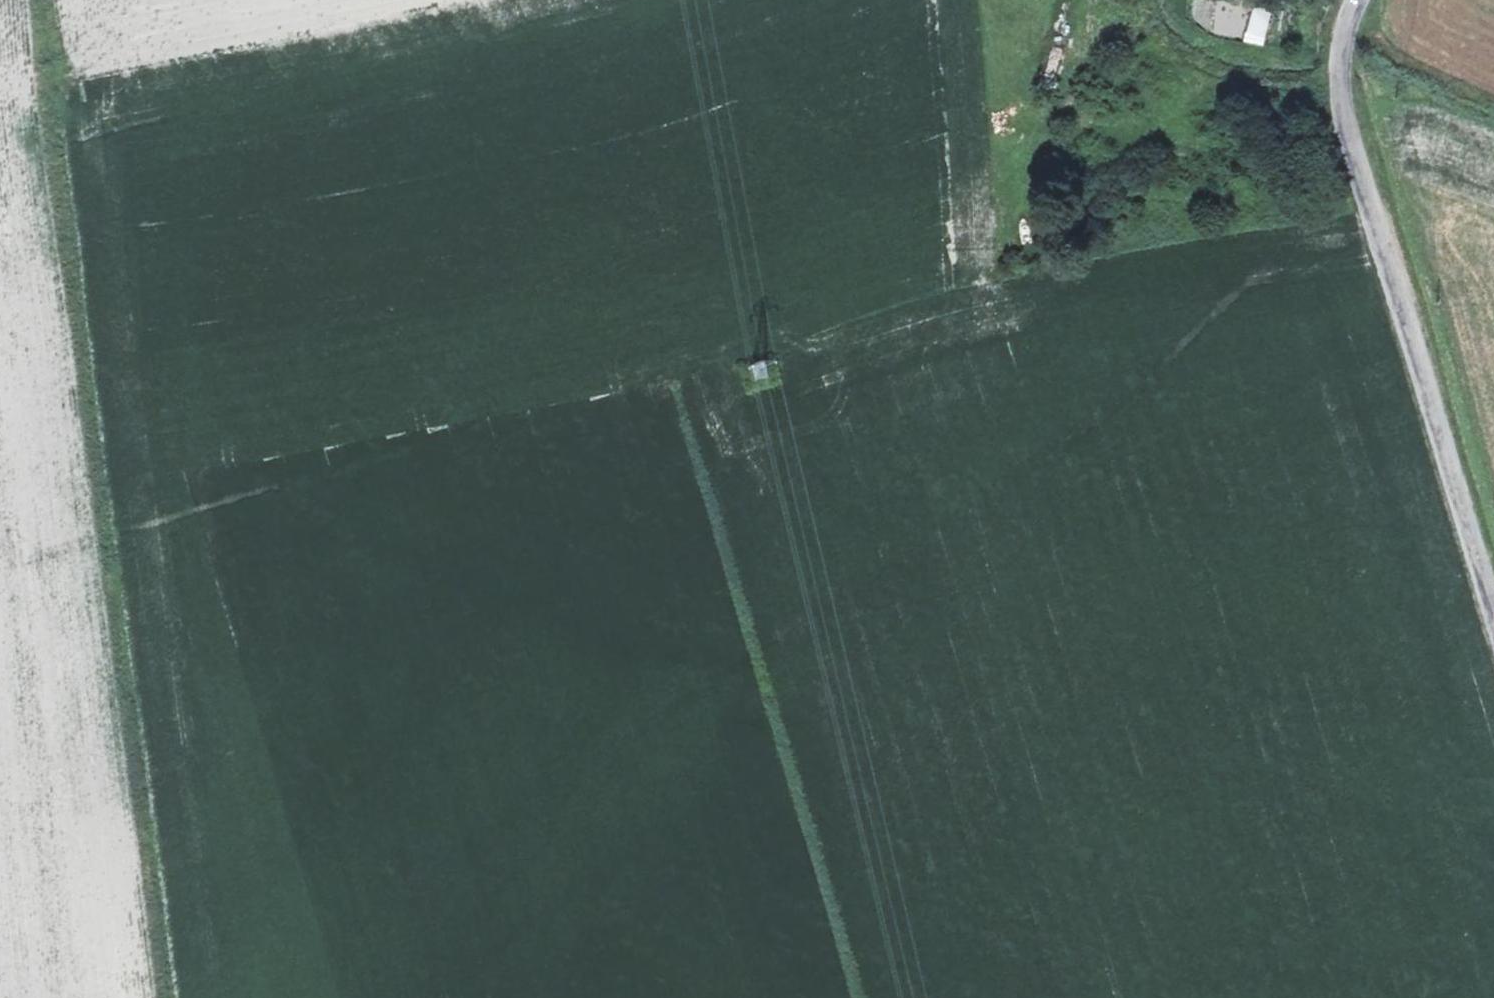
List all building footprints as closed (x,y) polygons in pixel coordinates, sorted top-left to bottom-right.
[(1051,15),(1062,18),(1066,0),(1055,0),(1051,15)] [(1245,40),(1270,46),(1278,12),(1253,6),(1245,40)]
